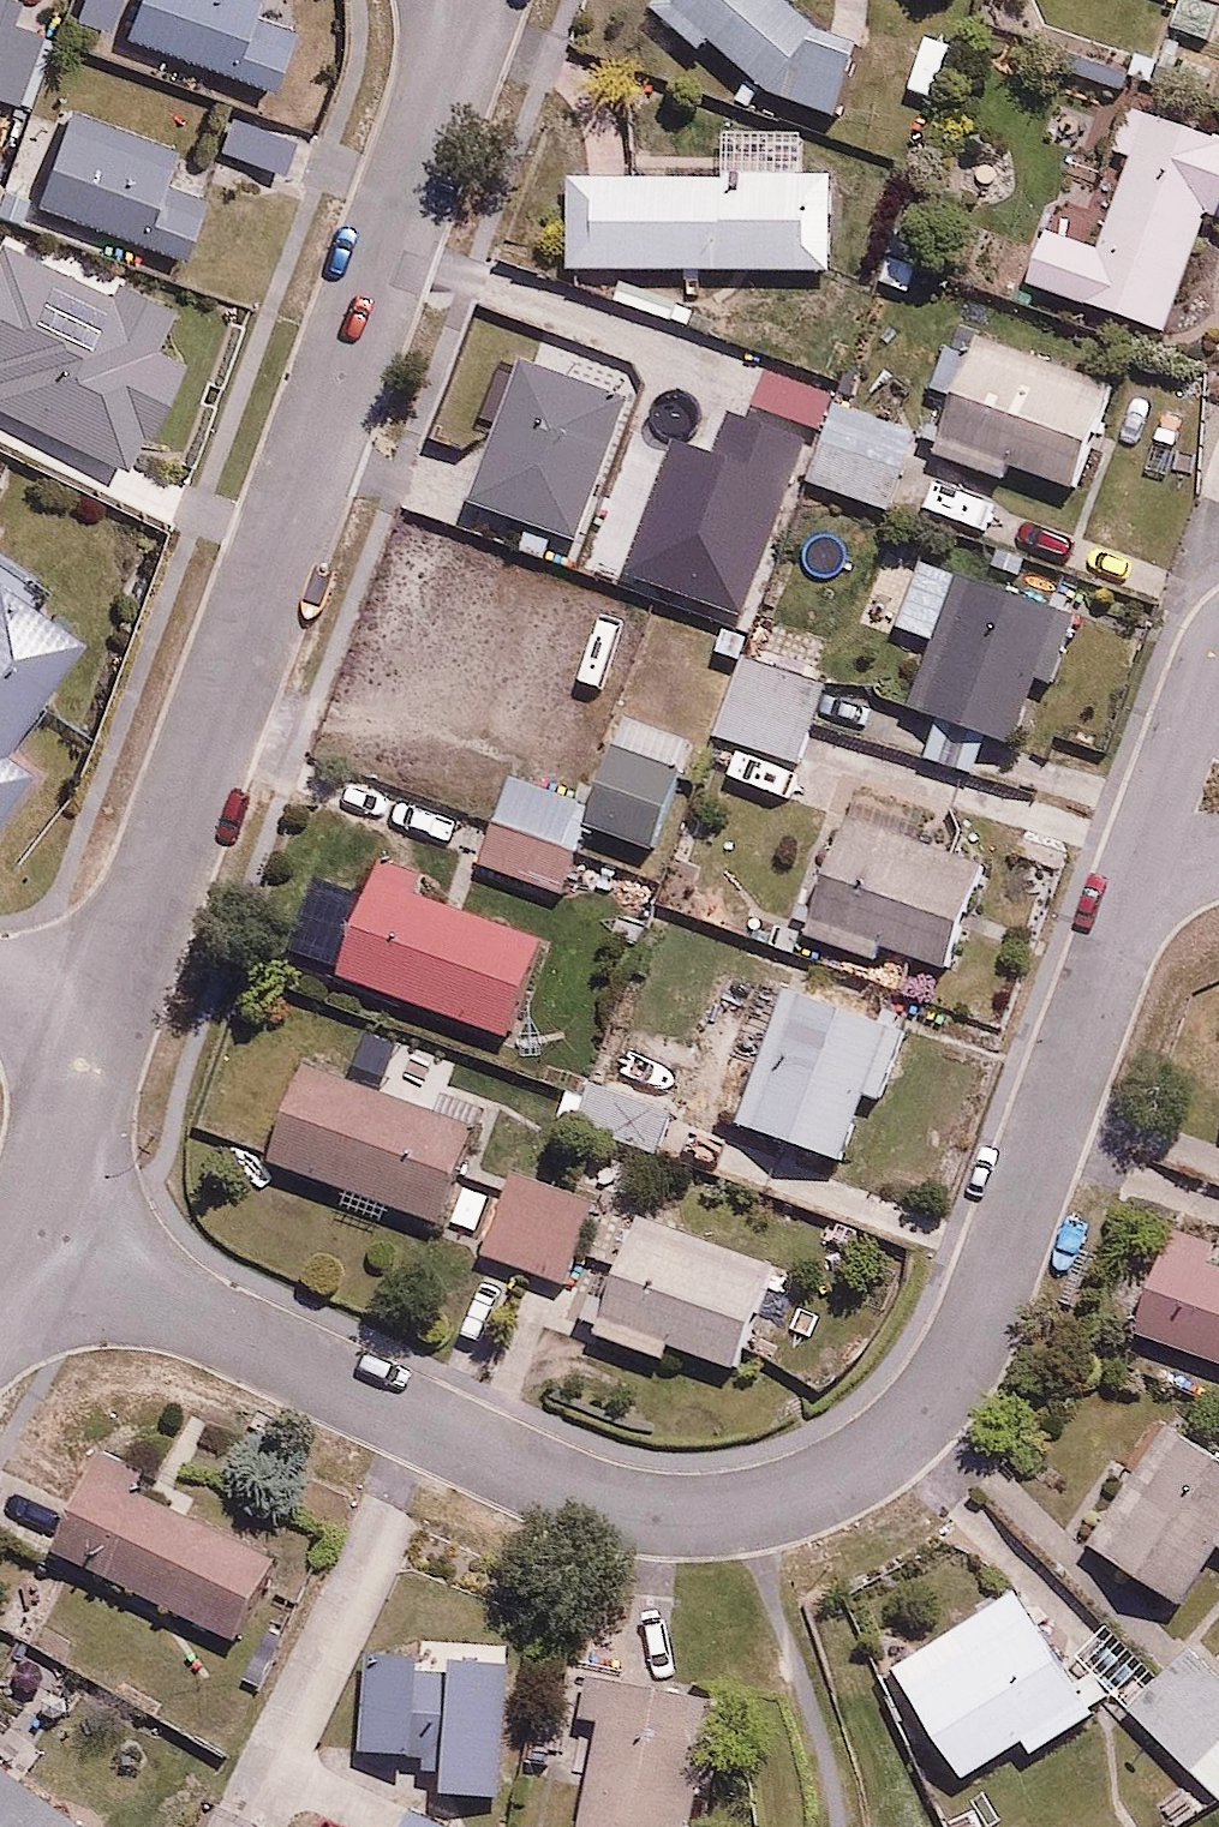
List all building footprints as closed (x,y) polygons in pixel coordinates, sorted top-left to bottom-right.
[(29,109),(57,32),(2,12),(6,0),(0,0),(0,99),(29,109)] [(80,9),(119,24),(128,0),(84,0),(80,9)] [(134,40),(275,93),(301,24),(258,8),(261,0),(149,0),(134,40)] [(661,1),(710,46),(717,38),(773,89),(841,114),(864,49),(822,34),(789,0),(662,0),(661,1)] [(1213,34),(1218,19),(1218,0),(1181,0),(1173,20),(1213,34)] [(183,143),(70,104),(38,197),(191,251),(207,206),(166,192),(183,143)] [(1139,106),(1126,148),(1137,151),(1107,248),(1045,229),(1027,285),(1176,331),(1214,210),(1218,211),(1218,131),(1139,106)] [(296,138),(236,112),(223,144),(283,170),(296,138)] [(801,130),(727,130),(727,178),(574,177),(573,263),(831,264),(832,171),(801,171),(801,130)] [(982,331),(935,448),(1007,477),(1013,463),(1075,488),(1116,385),(982,331)] [(826,429),(837,398),(768,372),(756,402),(826,429)] [(921,429),(837,398),(826,429),(809,474),(892,505),(921,429)] [(698,444),(555,414),(530,532),(673,562),(698,444)] [(1085,611),(926,552),(900,623),(934,636),(909,704),(1013,742),(1039,671),(1060,679),(1085,611)] [(92,635),(0,572),(0,819),(4,821),(39,770),(13,752),(92,635)] [(761,603),(745,648),(817,674),(834,629),(761,603)] [(745,648),(715,731),(746,742),(734,775),(790,795),(832,679),(817,674),(745,648)] [(690,762),(617,741),(591,829),(664,850),(690,762)] [(497,811),(478,860),(572,895),(590,846),(497,811)] [(851,818),(810,931),(882,957),(886,945),(953,969),(989,867),(851,818)] [(380,865),(340,969),(513,1034),(552,929),(380,865)] [(884,1092),(910,1018),(794,977),(744,1118),(843,1153),(867,1086),(884,1092)] [(311,1060),(277,1154),(444,1214),(478,1121),(311,1060)] [(674,1114),(588,1079),(574,1113),(660,1148),(674,1114)] [(597,1205),(514,1171),(484,1244),(567,1278),(597,1205)] [(640,1211),(593,1327),(672,1359),(680,1340),(738,1364),(777,1267),(640,1211)] [(1171,1222),(1133,1327),(1218,1358),(1218,1265),(1214,1264),(1218,1251),(1218,1240),(1171,1222)] [(1171,1424),(1097,1543),(1185,1598),(1218,1544),(1218,1454),(1171,1424)] [(288,1550),(116,1462),(68,1557),(240,1645),(288,1550)] [(1017,1591),(900,1664),(969,1774),(1027,1738),(1038,1755),(1110,1711),(1086,1673),(1073,1681),(1017,1591)] [(1083,1647),(1218,1790),(1218,1677),(1188,1645),(1160,1671),(1112,1620),(1083,1647)] [(16,1640),(0,1670),(0,1693),(39,1714),(64,1666),(16,1640)] [(427,1645),(366,1642),(360,1753),(421,1756),(420,1770),(455,1772),(454,1793),(505,1795),(511,1667),(454,1665),(453,1678),(425,1677),(427,1645)] [(614,1686),(589,1826),(692,1826),(714,1704),(614,1686)] [(0,1760),(0,1826),(96,1826),(0,1760)] [(424,1807),(413,1826),(459,1826),(424,1807)]
